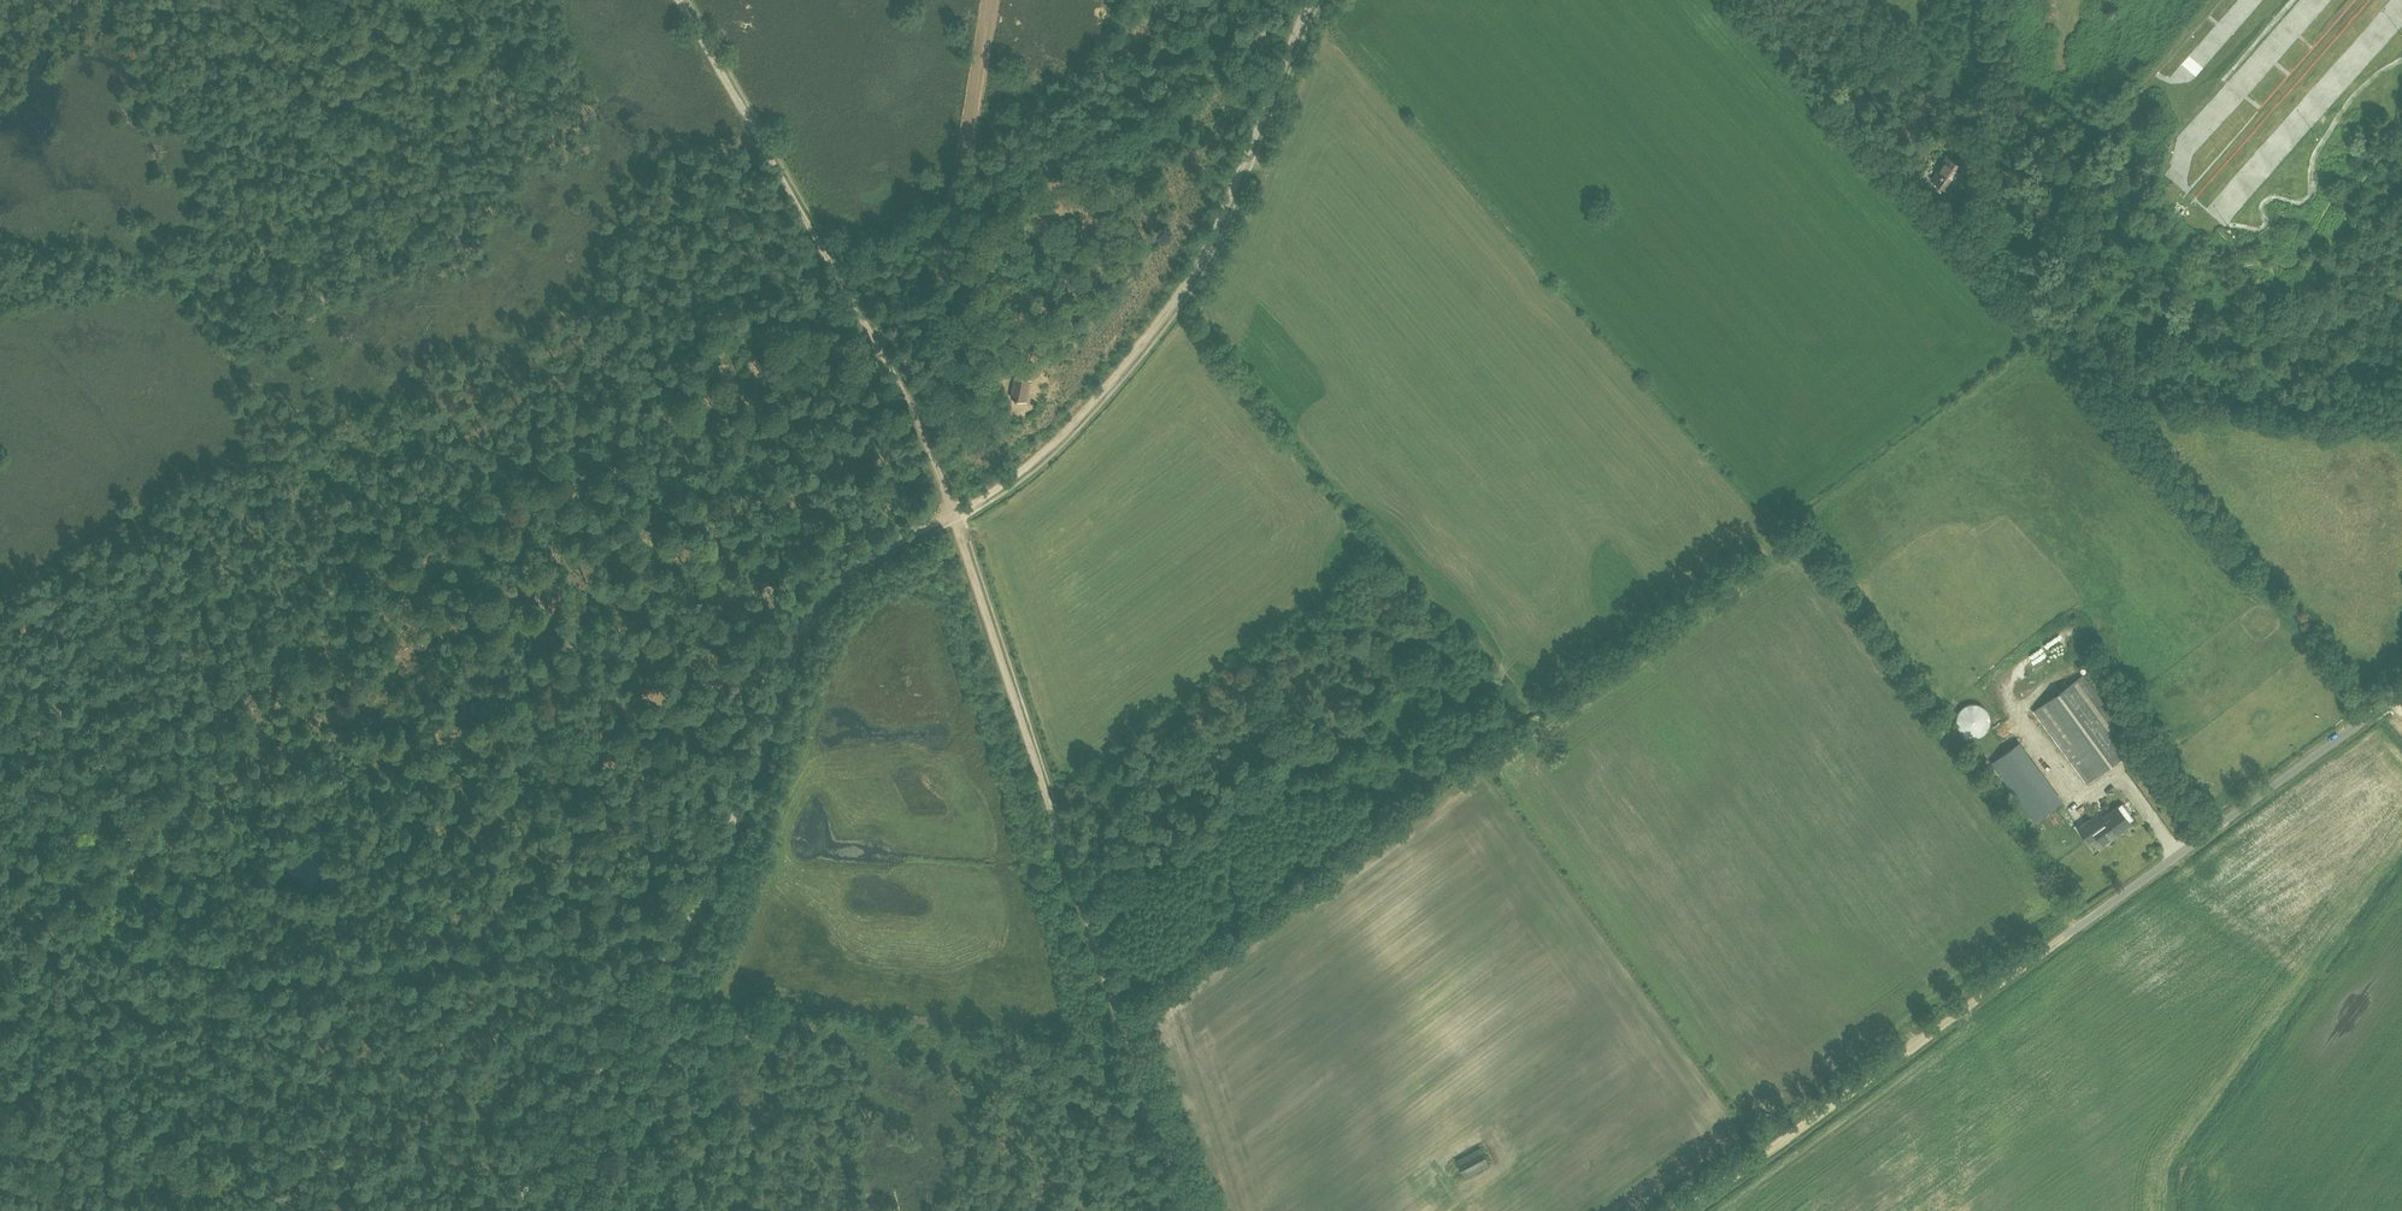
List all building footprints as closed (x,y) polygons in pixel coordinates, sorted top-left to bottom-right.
[(1949,192),(1966,167),(1947,155),(1930,180),(1949,192)] [(1031,380),(1016,378),(1012,398),(1023,400),(1025,394),(1027,394),(1029,385),(1030,386),(1031,380)] [(2136,746),(2084,675),(2035,710),(2087,782),(2136,746)] [(1959,728),(1960,730),(1960,731),(1961,731),(1962,732),(1963,733),(1964,734),(1965,735),(1966,735),(1967,735),(1967,736),(1968,736),(1969,736),(1970,737),(1972,737),(1973,737),(1974,737),(1975,737),(1977,737),(1978,736),(1979,736),(1980,736),(1981,735),(1983,735),(1984,734),(1985,733),(1986,732),(1987,730),(1988,729),(1989,728),(1989,727),(1990,726),(1990,724),(1991,722),(1991,720),(1990,718),(1990,717),(1990,715),(1989,713),(1988,711),(1987,710),(1986,709),(1985,708),(1984,707),(1983,706),(1982,705),(1980,705),(1979,704),(1978,704),(1977,704),(1976,704),(1975,703),(1974,703),(1973,703),(1972,704),(1970,704),(1969,704),(1968,704),(1968,705),(1967,705),(1966,705),(1965,706),(1964,707),(1963,707),(1963,708),(1962,708),(1961,709),(1961,710),(1960,710),(1959,711),(1959,712),(1959,713),(1958,714),(1958,715),(1957,716),(1957,717),(1957,718),(1957,720),(1957,721),(1957,722),(1957,724),(1958,725),(1958,726),(1958,727),(1959,728)] [(2064,801),(2020,742),(1992,763),(2034,822),(2064,801)] [(2079,828),(2089,842),(2099,835),(2105,843),(2117,834),(2115,832),(2121,828),(2123,829),(2131,823),(2118,806),(2101,819),(2098,814),(2079,828)]
